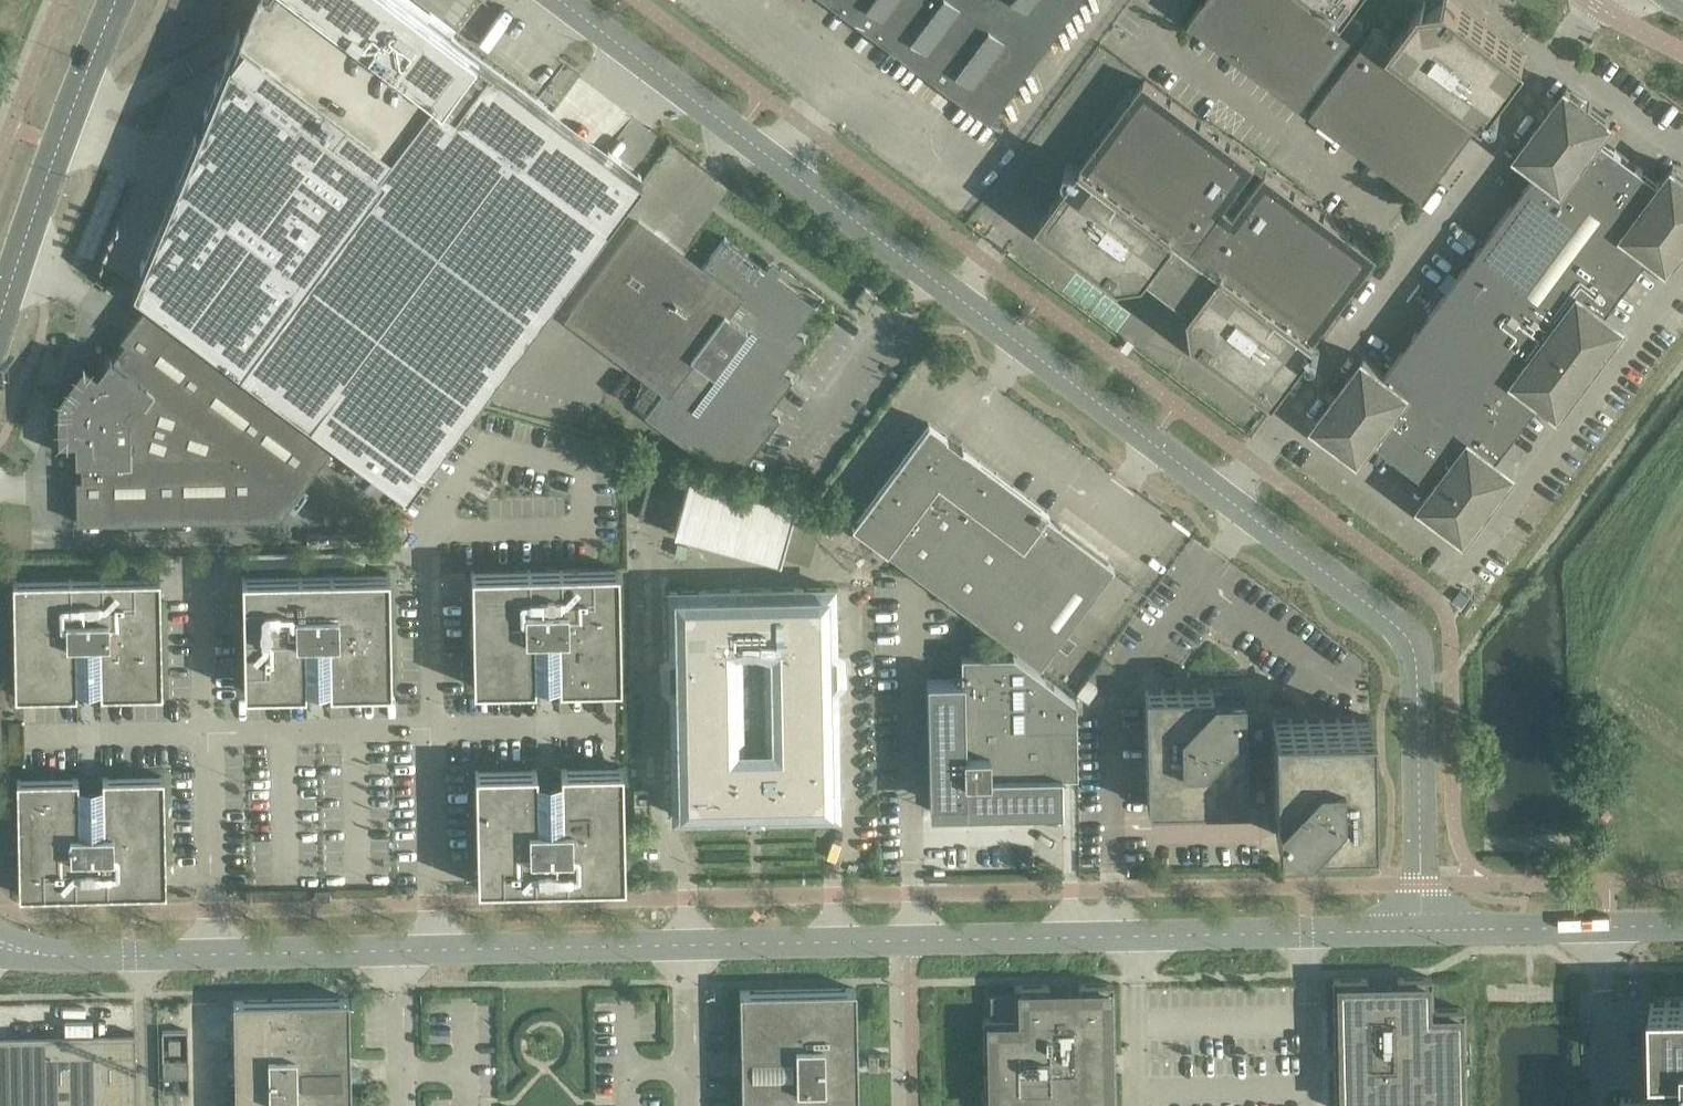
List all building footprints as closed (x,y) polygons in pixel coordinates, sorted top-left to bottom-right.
[(239,28),(140,265),(140,266),(132,285),(406,489),(641,174),(624,162),(608,150),(574,196),(560,186),(547,175),(533,165),(520,155),(555,110),(536,96),(532,93),(520,84),(509,75),(497,67),(485,58),(474,49),(462,40),(451,32),(424,13),(408,0),(251,0),(239,28)] [(848,14),(855,20),(864,26),(901,54),(941,0),(829,0),(848,14)] [(901,54),(937,81),(948,89),(959,97),(987,119),(1000,102),(1076,0),(941,0),(901,54)] [(1349,0),(1205,0),(1190,19),(1266,76),(1302,103),(1365,18),(1346,4),(1349,0)] [(1526,57),(1450,0),(1440,0),(1435,1),(1426,2),(1426,1),(1425,0),(1424,1),(1424,2),(1423,2),(1394,40),(1375,26),(1312,110),(1351,139),(1413,186),(1423,194),(1443,167),(1461,143),(1488,108),(1493,100),(1526,57)] [(429,6),(424,13),(451,32),(455,26),(429,6)] [(1193,248),(1256,163),(1229,143),(1145,80),(1042,217),(1120,275),(1122,275),(1122,276),(1123,276),(1124,276),(1124,275),(1124,274),(1142,272),(1142,273),(1143,273),(1144,273),(1144,272),(1146,272),(1150,266),(1174,234),(1193,248)] [(1608,117),(1586,101),(1578,95),(1570,89),(1567,86),(1531,134),(1518,151),(1520,153),(1522,154),(1530,160),(1540,167),(1562,184),(1598,136),(1600,133),(1611,119),(1608,117)] [(1573,86),(1570,89),(1578,95),(1586,101),(1589,98),(1573,86)] [(1489,109),(1492,111),(1494,112),(1495,112),(1496,112),(1497,112),(1498,112),(1499,111),(1500,111),(1501,109),(1502,107),(1502,105),(1501,103),(1500,102),(1499,101),(1498,101),(1497,101),(1496,100),(1495,101),(1494,101),(1493,100),(1488,108),(1489,109)] [(555,110),(520,155),(533,165),(547,175),(560,186),(574,196),(608,150),(555,110)] [(1482,118),(1472,131),(1479,137),(1489,124),(1482,118)] [(1624,231),(1661,183),(1637,165),(1629,159),(1621,153),(1598,136),(1562,184),(1624,231)] [(666,158),(672,151),(668,148),(662,156),(666,158)] [(1624,151),(1621,153),(1629,159),(1637,165),(1639,162),(1624,151)] [(1266,171),(1256,163),(1193,248),(1203,255),(1266,171)] [(1682,244),(1682,173),(1673,166),(1663,180),(1661,183),(1624,231),(1652,251),(1654,253),(1668,264),(1682,244)] [(1652,251),(1624,231),(1562,184),(1540,167),(1525,187),(1516,198),(1509,208),(1621,292),(1652,251)] [(1319,334),(1378,254),(1301,197),(1266,171),(1203,255),(1222,270),(1197,303),(1194,308),(1194,309),(1193,310),(1193,311),(1194,312),(1195,312),(1197,329),(1196,329),(1196,330),(1196,331),(1197,332),(1197,333),(1275,391),(1309,347),(1314,339),(1319,334)] [(1621,292),(1509,208),(1502,218),(1494,228),(1485,240),(1478,249),(1590,333),(1607,310),(1621,292)] [(663,390),(666,386),(570,315),(639,222),(661,238),(702,269),(704,265),(638,216),(564,315),(663,390)] [(782,371),(805,340),(804,339),(802,341),(793,334),(795,332),(815,304),(814,303),(812,306),(775,277),(776,275),(779,271),(777,270),(774,268),(771,265),(769,264),(766,268),(765,270),(725,240),(726,238),(725,237),(704,265),(702,269),(661,238),(639,222),(570,315),(666,386),(663,390),(651,406),(644,415),(722,473),(731,461),(733,459),(742,466),(741,468),(742,469),(743,467),(780,418),(779,417),(777,420),(767,412),(769,410),(792,379),(791,378),(790,381),(780,373),(782,371)] [(1174,234),(1150,266),(1173,284),(1197,303),(1222,270),(1203,255),(1193,248),(1174,234)] [(726,238),(725,240),(765,270),(766,268),(726,238)] [(1590,333),(1478,249),(1470,260),(1462,271),(1447,290),(1559,374),(1575,354),(1590,333)] [(774,262),(771,265),(774,268),(777,270),(780,266),(774,262)] [(812,306),(814,303),(776,275),(775,277),(812,306)] [(868,309),(878,296),(866,287),(856,300),(868,309)] [(1559,374),(1447,290),(1446,292),(1424,322),(1417,331),(1529,415),(1542,397),(1559,374)] [(74,414),(75,438),(75,458),(81,458),(81,477),(76,477),(76,481),(76,497),(77,521),(280,517),(316,469),(322,460),(336,442),(147,302),(127,329),(120,338),(125,341),(113,356),(109,353),(97,370),(82,389),(78,400),(74,414)] [(1592,366),(1594,364),(1606,348),(1624,323),(1609,312),(1607,310),(1590,333),(1575,354),(1592,366)] [(1529,415),(1417,331),(1409,342),(1401,353),(1386,372),(1409,390),(1471,436),(1498,456),(1529,415)] [(795,332),(793,334),(802,341),(804,339),(795,332)] [(1315,351),(1319,348),(1320,344),(1318,340),(1314,339),(1309,347),(1311,349),(1315,351)] [(1608,350),(1606,348),(1594,364),(1596,366),(1608,350)] [(1559,410),(1578,385),(1590,369),(1592,366),(1575,354),(1559,374),(1542,397),(1545,399),(1559,410)] [(1316,422),(1319,424),(1327,430),(1335,436),(1360,454),(1367,445),(1370,440),(1373,438),(1409,390),(1386,372),(1365,357),(1316,422)] [(59,438),(75,438),(74,414),(78,400),(82,389),(97,370),(83,360),(57,395),(59,438)] [(1592,371),(1590,369),(1578,385),(1581,387),(1592,371)] [(782,371),(780,373),(790,381),(791,378),(782,371)] [(619,396),(644,415),(651,406),(625,387),(619,396)] [(1373,438),(1396,455),(1404,461),(1412,467),(1435,484),(1471,436),(1409,390),(1373,438)] [(769,410),(767,412),(777,420),(779,417),(769,410)] [(1048,516),(1046,515),(1049,511),(963,447),(962,448),(954,442),(946,436),(947,435),(929,422),(852,525),(873,541),(1040,665),(1057,642),(1062,636),(1066,630),(1093,594),(1114,566),(1107,560),(1103,558),(1094,551),(1083,542),(1071,534),(1059,525),(1053,520),(1048,516)] [(1333,439),(1335,436),(1327,430),(1319,424),(1317,427),(1333,439)] [(1466,534),(1484,510),(1496,493),(1515,469),(1500,458),(1498,456),(1471,436),(1435,484),(1433,487),(1422,501),(1466,534)] [(1410,470),(1412,467),(1404,461),(1396,455),(1394,458),(1410,470)] [(742,466),(733,459),(731,461),(741,468),(742,466)] [(782,542),(792,503),(689,475),(688,477),(687,476),(683,476),(684,473),(652,465),(638,518),(670,526),(671,524),(674,524),(675,525),(676,525),(675,527),(778,555),(780,555),(780,554),(781,555),(783,555),(783,556),(809,563),(818,532),(791,525),(786,543),(784,543),(782,542)] [(1499,496),(1496,493),(1484,510),(1487,512),(1499,496)] [(811,511),(799,507),(796,519),(808,522),(811,511)] [(1062,521),(1059,525),(1071,534),(1083,542),(1094,551),(1103,558),(1107,560),(1109,557),(1062,521)] [(399,542),(407,532),(395,522),(387,532),(399,542)] [(621,684),(618,569),(618,568),(471,571),(471,575),(472,585),(472,594),(472,615),(474,687),(535,685),(535,680),(542,679),(542,680),(542,681),(543,681),(543,682),(544,683),(545,684),(546,684),(547,684),(548,684),(549,684),(550,683),(551,683),(551,682),(552,681),(552,680),(552,679),(559,679),(559,685),(560,685),(621,684)] [(391,688),(390,617),(390,599),(389,573),(348,574),(312,574),(242,576),(242,580),(242,587),(243,600),(244,691),(304,690),(306,690),(306,684),(313,684),(313,685),(313,686),(314,686),(314,687),(315,688),(316,688),(317,689),(318,689),(319,689),(319,688),(320,688),(321,688),(321,687),(322,687),(322,686),(323,685),(323,684),(330,684),(330,690),(391,688)] [(162,693),(161,601),(160,590),(160,577),(13,580),(15,696),(77,694),(77,688),(84,688),(84,689),(84,690),(85,691),(86,692),(87,693),(89,693),(90,693),(91,693),(92,692),(93,691),(93,690),(94,689),(94,688),(101,688),(101,694),(162,693)] [(836,810),(835,780),(836,780),(836,778),(835,778),(835,748),(835,746),(834,746),(834,716),(834,714),(833,681),(826,682),(826,654),(833,654),(833,653),(833,651),(831,589),(832,589),(832,587),(831,587),(831,586),(829,586),(829,587),(768,588),(766,588),(736,589),(736,588),(734,588),(734,589),(672,590),(670,590),(670,592),(672,654),(671,654),(671,656),(672,656),(672,657),(678,657),(679,670),(679,685),(672,685),(673,717),(672,717),(672,719),(673,719),(674,781),(674,783),(675,813),(674,813),(674,815),(675,815),(675,816),(677,816),(677,815),(741,814),(741,807),(746,807),(750,807),(750,808),(750,809),(751,810),(752,811),(753,812),(754,812),(755,812),(756,812),(758,812),(759,811),(760,811),(761,809),(761,808),(761,807),(765,807),(769,806),(770,813),(770,818),(772,818),(772,813),(802,812),(802,813),(804,813),(804,812),(834,812),(836,812),(836,810)] [(1075,637),(1066,630),(1062,636),(1057,642),(1067,649),(1075,637)] [(1077,774),(1076,700),(1013,653),(960,654),(961,678),(926,679),(927,739),(928,800),(930,800),(930,809),(930,810),(930,811),(931,810),(947,804),(948,805),(948,804),(964,809),(964,811),(1057,809),(1062,809),(1061,774),(1069,774),(1077,774)] [(1088,702),(1115,666),(1103,657),(1076,693),(1080,696),(1083,698),(1088,702)] [(1247,804),(1246,771),(1246,754),(1245,720),(1244,720),(1243,690),(1213,691),(1213,689),(1158,690),(1145,691),(1147,806),(1247,804)] [(1272,720),(1273,753),(1273,770),(1274,804),(1275,804),(1276,834),(1306,834),(1306,835),(1374,833),(1372,718),(1356,718),(1272,720)] [(1255,721),(1255,754),(1259,753),(1264,753),(1263,721),(1255,721)] [(1264,770),(1273,770),(1273,753),(1264,753),(1259,753),(1255,754),(1246,754),(1246,771),(1255,771),(1260,771),(1264,770)] [(625,882),(622,767),(561,768),(561,774),(554,774),(553,772),(552,771),(551,770),(550,770),(549,770),(548,770),(547,770),(546,771),(545,773),(544,774),(537,774),(537,768),(475,770),(477,863),(477,874),(477,885),(625,882)] [(1264,770),(1255,771),(1256,803),(1264,803),(1264,770)] [(166,867),(164,776),(102,777),(103,783),(95,783),(95,782),(95,781),(94,780),(93,779),(92,778),(90,778),(89,779),(88,779),(87,780),(86,782),(86,783),(79,783),(79,777),(17,779),(19,894),(166,891),(166,890),(166,877),(166,867)] [(928,811),(964,811),(964,809),(948,804),(948,805),(947,804),(942,806),(931,810),(930,811),(930,810),(930,809),(930,800),(928,800),(928,811)] [(750,808),(750,807),(746,807),(746,827),(765,826),(765,807),(761,807),(761,808),(761,809),(760,811),(759,811),(758,812),(756,812),(755,812),(754,812),(753,812),(752,811),(751,810),(750,809),(750,808)] [(329,898),(329,888),(314,889),(315,898),(318,898),(329,898)] [(1465,1011),(1464,1011),(1464,1008),(1462,1008),(1433,1009),(1432,980),(1432,977),(1429,977),(1397,977),(1397,984),(1388,984),(1388,983),(1388,982),(1387,981),(1386,980),(1384,979),(1383,979),(1382,979),(1380,979),(1379,980),(1378,981),(1377,983),(1377,985),(1368,985),(1368,978),(1335,979),(1333,979),(1333,982),(1334,1059),(1335,1105),(1466,1105),(1467,1105),(1466,1063),(1459,1063),(1459,1053),(1466,1052),(1465,1011)] [(1114,986),(1113,986),(1113,984),(1111,984),(1111,983),(1079,984),(1079,991),(1070,991),(1070,989),(1069,988),(1068,987),(1066,986),(1065,986),(1064,985),(1063,985),(1062,986),(1061,986),(1060,987),(1059,989),(1059,990),(1058,991),(1049,991),(1049,985),(1017,985),(1017,986),(1015,986),(1015,988),(1014,988),(1014,993),(990,993),(990,1018),(986,1018),(983,1018),(983,1021),(984,1062),(991,1062),(991,1073),(984,1073),(985,1105),(1116,1105),(1115,1066),(1114,986)] [(857,1062),(857,1048),(856,988),(740,991),(741,1052),(741,1056),(741,1065),(742,1073),(742,1077),(742,1105),(858,1105),(857,1074),(857,1062)] [(350,1060),(349,998),(342,998),(238,1000),(233,1000),(234,1011),(234,1026),(235,1065),(235,1105),(351,1105),(351,1084),(350,1060)] [(1651,1001),(1652,1068),(1672,1068),(1673,1079),(1682,1079),(1682,1001),(1651,1001)] [(135,1033),(131,1033),(126,1033),(0,1036),(0,1105),(137,1105),(135,1033)] [(887,1069),(887,1054),(869,1055),(869,1070),(887,1069)] [(741,1065),(741,1056),(731,1056),(731,1073),(742,1073),(741,1065)] [(189,1091),(188,1059),(163,1060),(164,1092),(189,1091)] [(1621,1097),(1621,1105),(1682,1105),(1682,1096),(1621,1097)]
